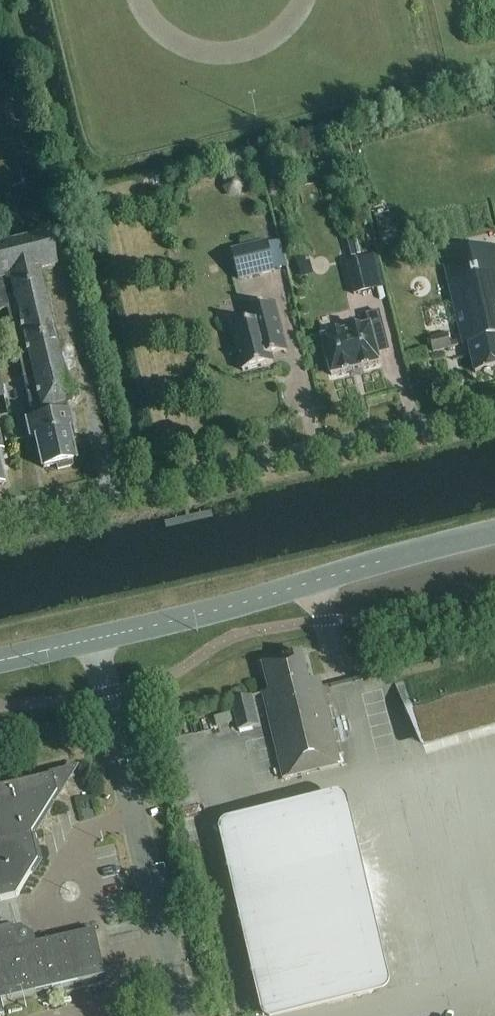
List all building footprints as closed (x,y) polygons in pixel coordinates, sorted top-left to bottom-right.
[(241,197),(245,187),(238,178),(226,180),(222,190),(229,199),(241,197)] [(390,215),(376,218),(381,236),(394,233),(390,215)] [(43,469),(55,466),(56,470),(72,467),(71,462),(72,462),(68,443),(73,441),(70,431),(72,430),(68,413),(66,405),(71,404),(39,273),(55,269),(47,235),(0,246),(0,313),(6,311),(11,332),(6,333),(14,364),(18,363),(30,413),(23,414),(25,423),(29,439),(36,438),(43,469)] [(233,253),(240,280),(275,272),(268,244),(233,253)] [(374,291),(366,259),(346,264),(354,296),(374,291)] [(299,267),(302,277),(313,274),(311,264),(299,267)] [(478,276),(477,274),(470,276),(471,278),(448,283),(459,332),(463,347),(469,346),(476,375),(494,370),(494,272),(478,276)] [(271,357),(287,353),(275,304),(248,311),(251,325),(232,330),(243,372),(273,365),(271,357)] [(369,326),(324,338),(324,337),(322,338),(322,340),(323,340),(331,374),(332,377),(334,376),(353,371),(360,370),(360,369),(379,364),(379,365),(381,364),(381,361),(380,362),(379,356),(390,353),(380,313),(367,316),(370,326),(369,326)] [(453,350),(449,334),(431,338),(434,354),(453,350)] [(404,680),(414,714),(494,689),(494,653),(404,680)] [(263,665),(270,692),(264,694),(284,778),(339,765),(319,680),(309,683),(303,656),(278,662),(275,661),(270,662),(268,664),(263,665)] [(231,703),(233,709),(239,733),(260,727),(252,697),(231,703)] [(17,898),(39,863),(33,836),(59,795),(55,777),(0,790),(0,902),(17,898)] [(227,818),(266,1015),(271,1015),(395,992),(356,792),(227,818)] [(2,1002),(107,978),(96,931),(37,945),(27,948),(15,940),(12,927),(0,930),(0,1015),(5,1015),(2,1002)]
